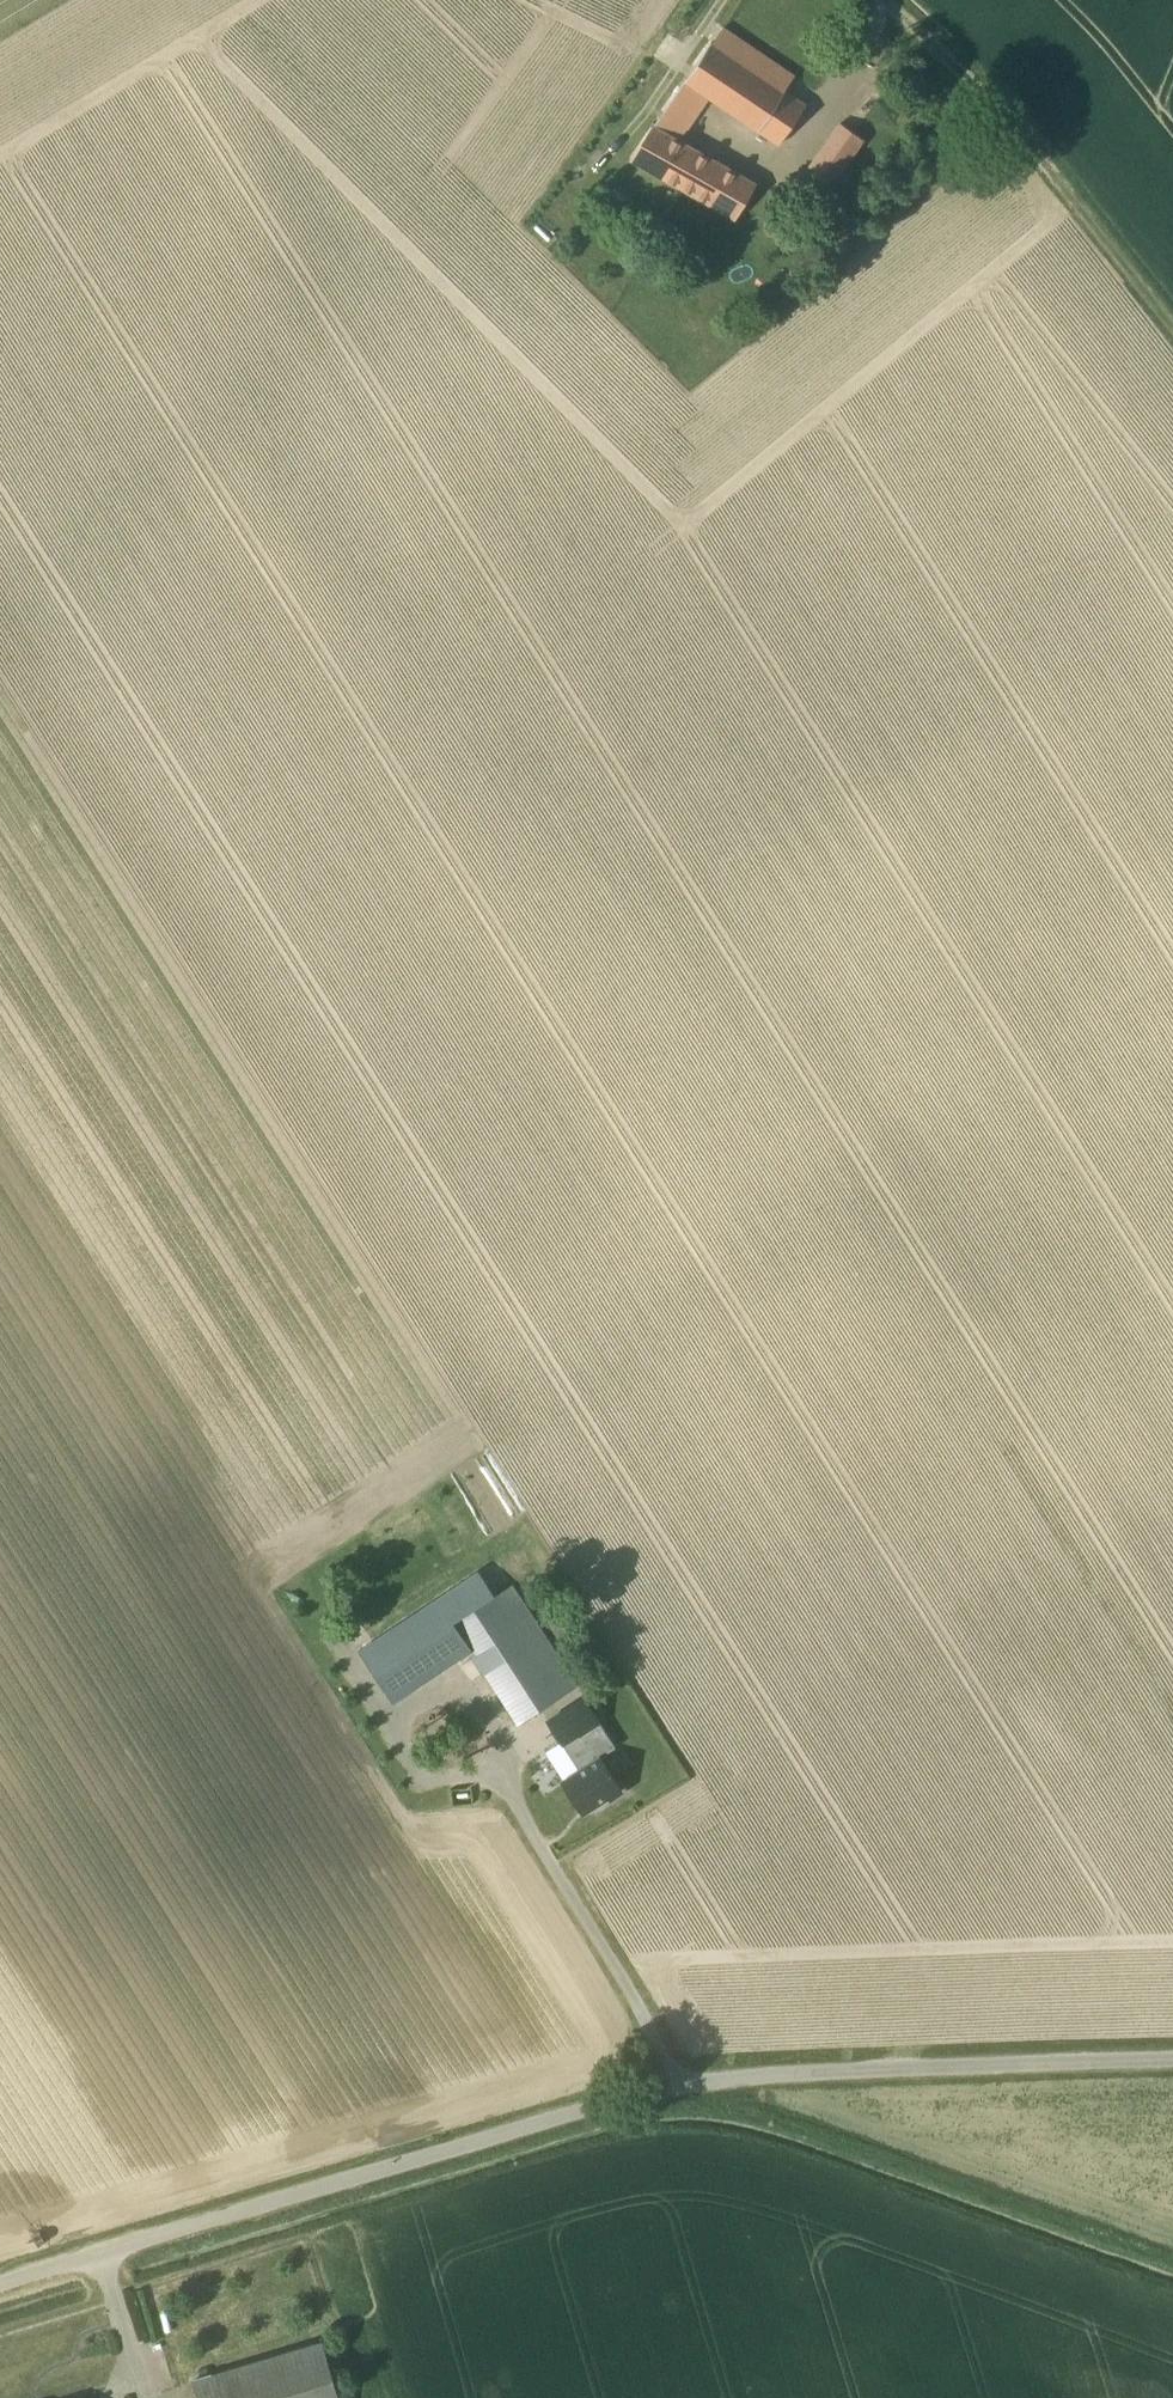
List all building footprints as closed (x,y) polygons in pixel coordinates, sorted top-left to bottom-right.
[(743,61),(713,40),(632,159),(735,217),(756,182),(683,139),(706,101),(709,96),(780,144),(816,90),(797,76),(772,60),(752,47),(743,61)] [(835,184),(866,139),(840,122),(809,166),(835,184)] [(495,1594),(479,1569),(358,1646),(394,1702),(473,1652),(519,1724),(577,1685),(512,1583),(495,1594)] [(598,1755),(584,1733),(601,1722),(585,1697),(549,1720),(573,1758),(580,1753),(587,1764),(563,1780),(584,1811),(609,1795),(611,1797),(622,1789),(600,1753),(598,1755)] [(322,2340),(194,2379),(200,2397),(340,2397),(322,2340)]
